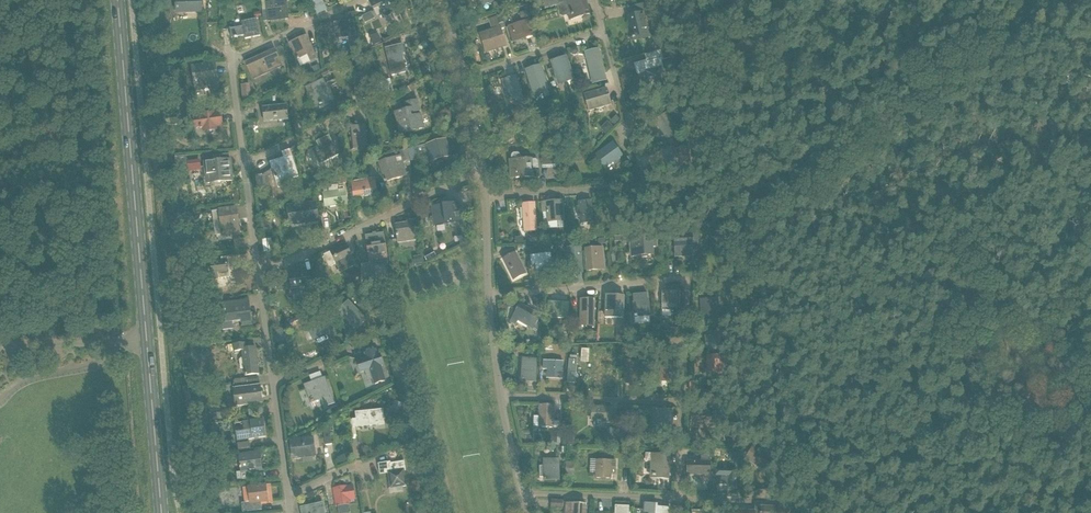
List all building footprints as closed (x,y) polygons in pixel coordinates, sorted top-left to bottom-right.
[(175,14),(201,13),(201,0),(174,0),(175,14)] [(267,10),(268,21),(285,19),(284,17),(287,16),(286,5),(286,0),(276,0),(276,5),(272,5),(272,10),(267,10)] [(382,14),(383,17),(387,17),(391,15),(392,12),(391,9),(396,7),(393,0),(371,0),(370,1),(377,16),(382,14)] [(585,0),(548,0),(543,2),(545,9),(557,5),(560,15),(563,17),(568,15),(569,17),(571,16),(574,14),(580,12),(581,16),(589,14),(585,0)] [(359,21),(370,17),(368,11),(357,14),(359,21)] [(528,11),(520,13),(522,20),(530,18),(528,11)] [(643,13),(627,17),(632,36),(632,37),(632,39),(635,38),(635,37),(648,34),(648,37),(649,37),(643,13)] [(480,34),(484,48),(486,52),(505,46),(500,29),(505,28),(501,15),(495,17),(499,28),(480,34)] [(243,27),(230,30),(231,39),(232,39),(232,38),(234,37),(234,38),(237,38),(237,37),(244,35),(245,39),(260,36),(256,18),(242,21),(243,27)] [(339,27),(341,38),(357,36),(355,20),(333,22),(334,28),(339,27)] [(527,21),(512,25),(508,27),(512,42),(524,38),(532,36),(527,21)] [(290,43),(294,53),(296,57),(297,59),(298,58),(306,55),(309,61),(315,59),(310,46),(306,36),(290,43)] [(377,38),(371,41),(374,47),(380,44),(377,38)] [(403,41),(385,46),(392,76),(394,75),(394,74),(406,72),(401,55),(406,54),(403,41)] [(274,50),(245,63),(252,79),(281,66),(274,50)] [(585,53),(586,56),(593,84),(606,81),(598,50),(585,53)] [(573,80),(569,67),(566,57),(551,62),(555,72),(559,85),(567,82),(573,80)] [(645,61),(634,64),(636,71),(644,69),(645,71),(649,88),(667,83),(662,66),(660,59),(646,62),(645,61)] [(532,61),(522,65),(524,69),(534,65),(532,61)] [(215,63),(190,66),(194,91),(205,90),(205,91),(208,91),(207,90),(218,88),(215,63)] [(525,70),(529,80),(533,93),(541,90),(543,97),(550,95),(540,65),(525,70)] [(419,70),(422,78),(430,76),(428,67),(419,70)] [(299,79),(297,73),(290,76),(292,82),(299,79)] [(516,76),(501,81),(506,101),(517,98),(519,105),(524,104),(516,76)] [(323,79),(305,88),(314,108),(322,104),(332,99),(323,79)] [(411,84),(403,89),(407,95),(415,90),(411,84)] [(243,99),(251,98),(249,85),(241,86),(243,99)] [(611,104),(606,89),(584,95),(589,111),(611,104)] [(582,98),(574,100),(576,106),(583,104),(582,98)] [(408,109),(393,113),(398,134),(422,129),(418,115),(410,117),(409,113),(413,112),(413,113),(420,111),(417,100),(404,103),(405,106),(407,106),(408,109)] [(286,105),(263,107),(264,122),(270,121),(270,117),(274,117),(274,118),(277,118),(277,117),(281,116),(281,120),(287,119),(286,105)] [(522,108),(515,110),(517,118),(524,116),(522,108)] [(203,126),(203,128),(216,127),(215,125),(221,124),(219,112),(213,113),(213,112),(211,112),(211,114),(194,116),(196,127),(203,126)] [(655,123),(656,125),(666,137),(669,142),(680,134),(666,114),(655,123)] [(616,126),(621,121),(616,117),(611,122),(616,126)] [(366,125),(348,127),(350,147),(352,147),(353,149),(363,147),(363,145),(369,145),(366,125)] [(316,142),(318,146),(311,150),(318,165),(338,155),(328,135),(316,142)] [(596,142),(591,139),(587,146),(593,149),(596,142)] [(445,140),(421,146),(416,148),(418,152),(419,157),(429,154),(431,162),(450,157),(445,140)] [(613,143),(595,156),(604,168),(622,156),(613,143)] [(274,175),(275,177),(277,183),(300,176),(291,149),(283,152),(285,159),(271,163),(275,174),(274,175)] [(400,155),(379,162),(385,182),(406,175),(402,162),(408,161),(406,150),(399,152),(400,155)] [(511,160),(509,160),(510,167),(515,166),(516,178),(533,177),(532,168),(538,168),(538,161),(536,159),(531,159),(520,160),(520,156),(519,154),(517,153),(512,153),(511,154),(510,156),(511,160)] [(228,155),(213,156),(213,162),(205,162),(207,183),(232,181),(230,160),(229,160),(228,155)] [(186,161),(187,169),(200,168),(199,160),(186,161)] [(351,183),(352,186),(354,197),(360,196),(359,192),(363,191),(363,192),(366,192),(366,191),(370,190),(370,194),(376,193),(375,182),(374,179),(351,183)] [(324,194),(324,195),(325,206),(330,205),(330,202),(339,201),(340,204),(346,203),(345,192),(324,194)] [(286,205),(289,225),(301,223),(300,220),(311,218),(311,222),(317,221),(315,201),(286,205)] [(562,201),(540,203),(541,213),(545,212),(546,222),(563,221),(562,201)] [(579,202),(580,213),(581,223),(593,222),(591,201),(579,202)] [(522,204),(523,209),(524,231),(536,231),(534,203),(522,204)] [(432,207),(434,220),(444,219),(444,223),(460,221),(458,204),(432,207)] [(236,207),(225,209),(219,210),(222,235),(240,232),(236,207)] [(180,223),(186,226),(189,219),(183,216),(180,223)] [(396,234),(396,236),(397,236),(397,242),(416,240),(415,231),(413,220),(406,221),(407,223),(395,225),(396,234)] [(383,234),(366,236),(367,247),(370,264),(387,262),(385,245),(383,234)] [(694,234),(674,235),(675,257),(681,257),(681,251),(693,251),(697,250),(697,234),(694,234)] [(657,237),(629,239),(630,249),(638,249),(638,257),(654,256),(653,248),(657,248),(657,237)] [(346,245),(324,255),(329,267),(336,264),(340,272),(355,265),(346,245)] [(580,246),(567,247),(568,269),(575,269),(575,274),(579,274),(579,269),(581,268),(580,246)] [(585,249),(585,254),(587,271),(593,271),(593,265),(604,264),(603,248),(585,249)] [(429,252),(422,255),(426,261),(432,258),(429,252)] [(502,259),(505,265),(508,263),(510,267),(509,267),(510,270),(511,269),(513,273),(510,274),(513,280),(526,274),(515,253),(502,259)] [(549,254),(531,255),(531,264),(536,264),(536,268),(551,267),(550,256),(549,254)] [(220,258),(210,259),(212,279),(218,279),(219,286),(230,284),(227,260),(226,260),(226,257),(220,257),(220,258)] [(368,265),(361,266),(363,280),(369,279),(370,279),(369,266),(368,265)] [(291,288),(302,286),(303,291),(309,290),(306,270),(289,272),(291,291),(292,291),(291,288)] [(356,271),(346,275),(350,282),(359,278),(356,271)] [(669,296),(662,296),(662,310),(662,316),(671,316),(671,315),(673,315),(673,321),(671,321),(671,333),(678,333),(679,321),(679,315),(680,315),(680,292),(679,292),(670,292),(669,292),(669,296)] [(647,293),(633,294),(633,305),(635,324),(649,323),(647,293)] [(606,296),(605,312),(605,318),(622,318),(624,296),(606,296)] [(584,308),(580,308),(580,325),(587,325),(587,326),(595,326),(595,325),(594,325),(594,299),(588,299),(588,300),(585,300),(584,308)] [(715,299),(699,300),(701,321),(716,320),(716,314),(717,314),(716,311),(715,312),(715,304),(717,304),(717,299),(715,300),(715,299)] [(224,304),(226,323),(220,323),(221,330),(233,329),(232,322),(241,321),(242,326),(251,325),(248,301),(224,304)] [(338,311),(349,323),(353,327),(357,323),(359,325),(365,319),(349,302),(338,311)] [(548,302),(548,313),(548,317),(567,318),(568,303),(548,302)] [(520,304),(513,317),(510,321),(515,324),(518,320),(536,330),(540,325),(536,323),(540,316),(535,313),(534,315),(524,309),(525,307),(520,304)] [(307,322),(310,328),(315,338),(332,331),(324,315),(307,322)] [(714,336),(709,336),(704,336),(705,351),(721,350),(720,331),(714,332),(714,336)] [(244,343),(233,345),(233,352),(242,351),(243,358),(239,359),(240,368),(244,367),(245,376),(258,374),(255,348),(245,349),(244,343)] [(366,359),(356,362),(360,374),(369,371),(374,385),(386,382),(381,367),(384,365),(380,354),(377,355),(375,349),(364,353),(366,359)] [(581,349),(580,362),(588,362),(589,350),(581,349)] [(723,357),(707,357),(707,363),(712,363),(712,374),(712,380),(724,380),(724,374),(728,374),(728,362),(723,362),(723,357)] [(537,360),(523,359),(521,381),(536,382),(537,360)] [(625,359),(624,380),(637,381),(637,384),(642,384),(643,360),(625,359)] [(544,360),(543,369),(547,370),(547,374),(561,375),(562,361),(544,360)] [(574,384),(576,360),(569,360),(567,383),(574,384)] [(653,364),(652,382),(674,383),(674,365),(653,364)] [(324,405),(332,403),(324,379),(305,386),(311,400),(310,400),(311,402),(313,401),(322,398),(324,405)] [(235,406),(242,405),(253,404),(252,400),(261,399),(260,386),(233,389),(235,406)] [(398,412),(400,407),(392,403),(390,408),(398,412)] [(533,425),(539,425),(539,427),(553,428),(553,421),(554,405),(540,405),(539,416),(533,416),(533,425)] [(592,407),(591,418),(591,420),(596,421),(601,422),(601,421),(611,421),(612,408),(592,407)] [(332,417),(339,414),(336,408),(330,410),(332,417)] [(356,419),(353,419),(354,426),(384,423),(382,410),(355,413),(356,419)] [(672,410),(651,410),(650,426),(656,426),(656,432),(672,432),(672,410)] [(691,412),(690,434),(691,426),(720,428),(720,427),(719,427),(719,419),(720,415),(720,414),(691,412)] [(266,437),(263,420),(252,421),(242,422),(244,432),(235,433),(236,441),(245,440),(255,439),(266,437)] [(607,429),(607,437),(615,438),(617,438),(617,430),(607,429)] [(318,432),(320,441),(326,440),(324,430),(318,432)] [(315,455),(313,438),(290,441),(293,458),(315,455)] [(760,467),(765,471),(773,459),(753,446),(746,458),(751,461),(753,458),(756,461),(756,462),(758,463),(758,462),(762,464),(760,467)] [(237,481),(248,479),(247,472),(261,470),(259,453),(239,455),(241,467),(239,467),(240,469),(241,469),(241,472),(236,473),(237,481)] [(667,480),(668,455),(645,454),(644,461),(649,461),(648,479),(667,480)] [(347,464),(344,457),(339,460),(342,466),(347,464)] [(596,457),(596,473),(596,478),(611,478),(611,474),(615,474),(615,461),(612,461),(612,457),(596,457)] [(544,460),(544,466),(539,466),(539,478),(544,477),(544,480),(558,479),(558,460),(544,460)] [(378,464),(379,470),(380,475),(388,473),(390,488),(406,486),(404,471),(405,470),(404,461),(390,463),(390,462),(378,464)] [(565,462),(564,476),(573,477),(574,462),(565,462)] [(687,462),(687,474),(703,474),(703,481),(713,482),(713,462),(687,462)] [(736,470),(715,469),(715,476),(718,476),(718,485),(728,485),(728,489),(736,490),(736,470)] [(270,484),(242,488),(244,503),(241,503),(242,512),(261,510),(261,505),(273,503),(270,484)] [(344,487),(334,489),(337,506),(337,503),(348,501),(348,503),(349,503),(348,499),(354,498),(352,486),(345,487),(345,486),(344,487)] [(670,509),(657,508),(658,504),(643,503),(643,512),(670,512),(670,509)] [(322,504),(301,508),(302,512),(324,512),(322,504)] [(565,512),(585,512),(586,505),(566,504),(565,512)]
